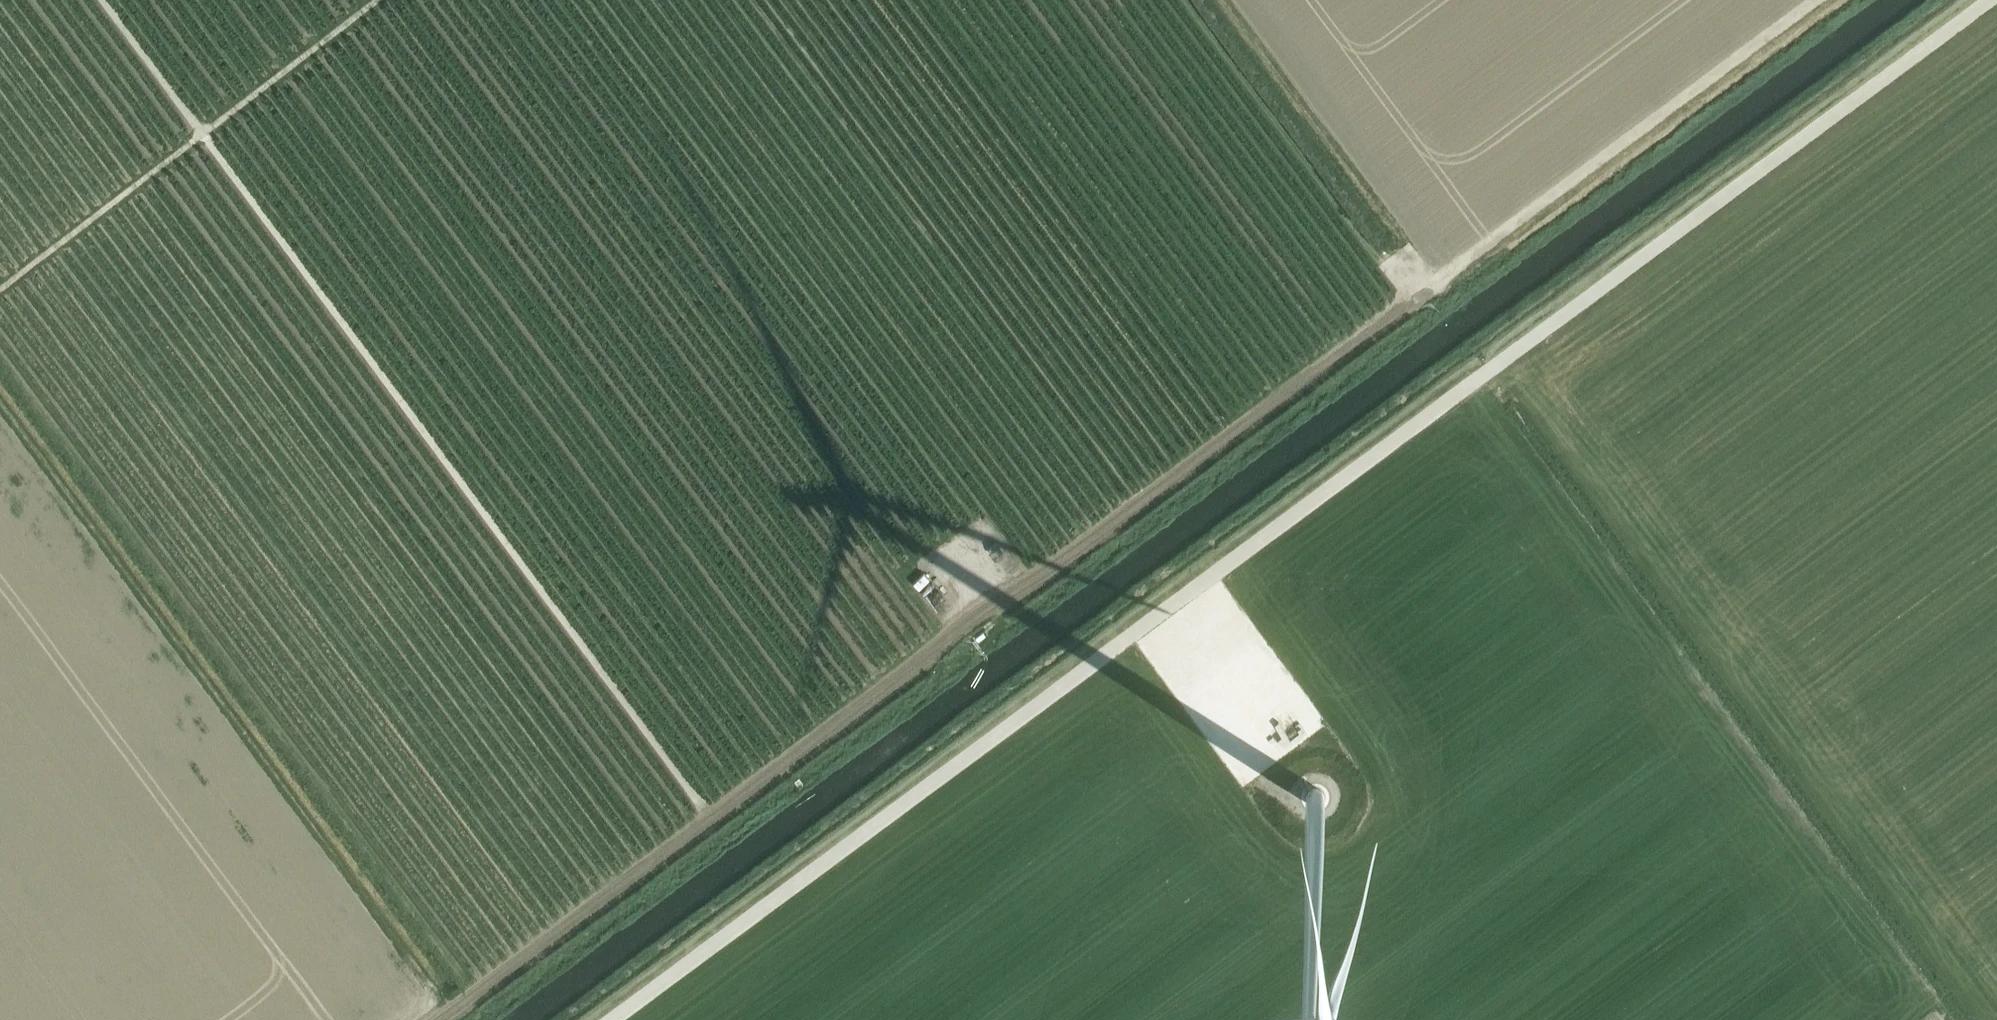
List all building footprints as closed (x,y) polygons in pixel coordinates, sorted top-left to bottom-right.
[(1335,801),(1335,798),(1335,796),(1334,793),(1334,791),(1333,789),(1331,787),(1330,785),(1328,783),(1326,781),(1324,780),(1321,779),(1319,779),(1316,778),(1314,778),(1311,779),(1309,779),(1307,780),(1304,781),(1302,783),(1301,785),(1299,787),(1298,789),(1296,791),(1296,793),(1295,796),(1295,798),(1295,801),(1296,803),(1296,806),(1298,808),(1299,810),(1301,812),(1302,814),(1304,815),(1307,816),(1309,817),(1311,818),(1314,818),(1316,818),(1319,818),(1321,817),(1324,816),(1326,815),(1328,814),(1330,812),(1331,810),(1333,808),(1334,806),(1334,803),(1335,801)]
